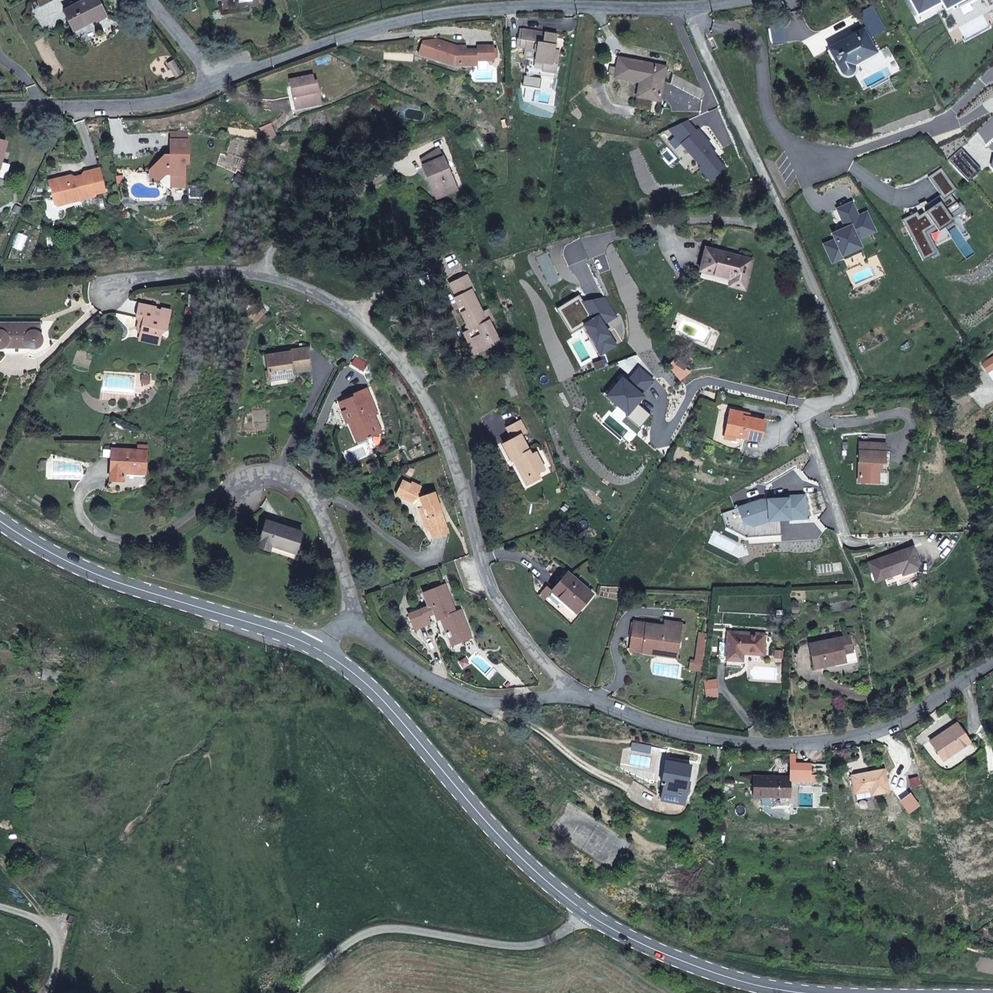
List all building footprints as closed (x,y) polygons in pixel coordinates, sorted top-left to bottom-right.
[(106,16),(98,0),(86,0),(64,11),(74,30),(96,19),(97,21),(106,16)] [(876,52),(864,28),(829,48),(841,71),(843,73),(845,74),(847,75),(849,75),(851,74),(853,73),(854,71),(855,69),(855,67),(854,65),(854,64),(876,52)] [(555,49),(557,35),(522,29),(521,39),(526,40),(525,47),(524,50),(536,51),(535,57),(535,60),(543,61),(542,70),(556,72),(558,62),(557,62),(559,50),(555,49)] [(525,47),(526,40),(521,39),(517,38),(516,46),(525,47)] [(467,49),(460,49),(460,46),(458,46),(438,39),(423,41),(419,52),(450,63),(451,60),(459,62),(459,64),(477,64),(478,60),(495,60),(495,46),(478,46),(478,49),(467,49)] [(659,101),(666,67),(619,58),(617,68),(615,76),(615,77),(640,82),(637,96),(659,101)] [(313,75),(290,80),(291,89),(294,88),(295,95),(294,95),(296,108),(317,104),(315,92),(319,91),(317,81),(315,81),(313,75)] [(277,136),(272,124),(260,129),(265,141),(277,136)] [(172,139),(171,139),(171,148),(171,154),(165,154),(150,169),(150,179),(160,179),(166,186),(185,186),(185,163),(189,163),(189,139),(187,139),(172,139)] [(456,185),(440,147),(420,160),(426,174),(430,173),(438,193),(456,185)] [(99,168),(90,171),(96,193),(105,191),(99,168)] [(72,175),(48,181),(54,204),(57,206),(64,204),(63,200),(79,196),(80,200),(94,197),(96,193),(90,171),(84,172),(82,175),(83,180),(76,182),(75,177),(72,175)] [(436,198),(458,189),(456,185),(438,193),(430,173),(426,174),(436,198)] [(79,196),(63,200),(64,204),(80,200),(79,196)] [(745,289),(752,260),(706,248),(701,270),(731,278),(730,285),(745,289)] [(486,322),(482,313),(483,313),(472,291),(474,290),(467,276),(451,283),(458,297),(456,298),(460,306),(458,307),(459,309),(460,312),(461,314),(463,313),(468,323),(466,328),(471,329),(473,333),(470,334),(468,335),(471,340),(473,340),(475,338),(481,350),(499,341),(489,321),(486,322)] [(156,307),(139,304),(137,317),(139,318),(144,319),(142,327),(141,335),(141,337),(141,338),(142,339),(143,340),(145,341),(154,343),(156,343),(157,342),(158,341),(159,340),(160,339),(160,334),(167,331),(171,310),(161,308),(161,313),(156,312),(156,307)] [(0,324),(0,348),(1,348),(3,348),(4,347),(5,346),(5,354),(27,354),(27,346),(28,347),(29,347),(30,348),(32,348),(33,348),(35,348),(36,348),(38,348),(38,347),(39,347),(39,346),(40,345),(41,345),(41,344),(42,343),(42,342),(42,341),(42,340),(42,339),(42,338),(42,337),(41,335),(41,334),(41,325),(0,324)] [(481,350),(475,338),(473,340),(471,340),(468,335),(470,334),(466,336),(475,353),(481,350)] [(311,369),(308,348),(289,351),(289,353),(266,356),(270,378),(287,376),(287,373),(292,372),(311,369)] [(270,383),(293,380),(292,372),(287,373),(287,376),(270,378),(270,381),(270,383)] [(374,416),(376,415),(366,390),(355,394),(356,397),(345,401),(349,410),(343,412),(347,422),(353,420),(361,440),(381,432),(374,416)] [(760,441),(765,421),(749,417),(742,416),(742,412),(730,410),(725,434),(736,436),(760,441)] [(531,455),(521,435),(526,432),(521,421),(507,428),(513,439),(503,444),(512,460),(513,459),(516,458),(527,479),(537,473),(545,469),(536,452),(531,455)] [(878,482),(878,472),(881,472),(882,463),(885,463),(885,443),(860,442),(859,461),(859,482),(878,482)] [(145,474),(147,451),(112,449),(110,480),(123,480),(123,473),(145,474)] [(527,485),(540,478),(537,473),(527,479),(516,458),(513,459),(527,485)] [(448,532),(434,492),(425,495),(419,491),(421,485),(413,481),(411,485),(403,480),(396,495),(413,502),(415,504),(417,505),(420,505),(422,505),(423,508),(430,529),(433,538),(448,532)] [(430,529),(423,508),(419,509),(427,530),(430,529)] [(295,553),(302,532),(267,520),(258,547),(268,550),(270,545),(295,553)] [(921,568),(913,546),(868,562),(876,581),(885,578),(905,571),(906,574),(921,568)] [(895,583),(923,573),(921,568),(906,574),(905,571),(885,578),(888,585),(895,583)] [(576,612),(592,594),(568,572),(552,590),(576,612)] [(410,614),(416,629),(431,623),(429,616),(436,613),(438,618),(439,619),(440,620),(441,619),(449,637),(458,633),(462,641),(470,637),(460,610),(457,611),(446,584),(445,585),(425,593),(431,606),(410,614)] [(634,621),(630,650),(643,652),(644,647),(678,652),(681,631),(682,623),(673,622),(672,627),(664,626),(634,621)] [(702,670),(708,627),(701,626),(696,661),(691,660),(690,668),(702,670)] [(763,654),(765,634),(729,632),(728,642),(719,641),(719,656),(718,660),(727,661),(727,659),(742,660),(743,653),(763,654)] [(462,641),(458,633),(449,637),(452,645),(462,641)] [(845,661),(843,652),(852,650),(849,636),(810,644),(814,667),(845,661)] [(643,652),(677,657),(678,652),(644,647),(643,652)] [(854,659),(852,650),(843,652),(845,661),(854,659)] [(67,683),(69,673),(44,669),(42,679),(67,683)] [(716,695),(714,680),(704,681),(706,696),(716,695)] [(969,742),(957,723),(931,741),(944,760),(969,742)] [(683,803),(690,765),(666,761),(662,783),(665,784),(662,799),(683,803)] [(888,791),(884,769),(870,772),(862,773),(851,775),(855,793),(870,789),(871,794),(888,791)] [(790,797),(791,776),(754,776),(753,796),(769,796),(790,797)] [(871,794),(870,789),(855,793),(856,799),(871,796),(871,794)] [(789,805),(790,797),(769,796),(769,804),(789,805)]
